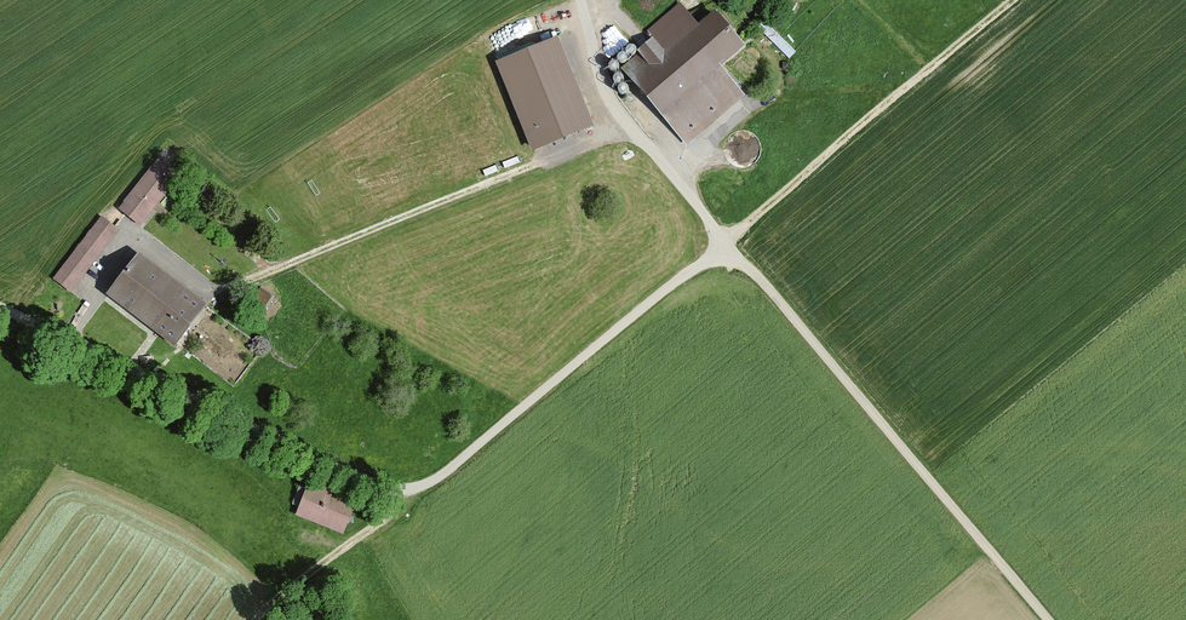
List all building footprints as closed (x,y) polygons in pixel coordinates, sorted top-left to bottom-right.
[(704,31),(683,6),(649,35),(658,45),(627,72),(691,147),(750,97),(728,72),(749,53),(720,18),(704,31)] [(590,125),(556,41),(500,63),(534,148),(590,125)] [(183,177),(161,161),(120,215),(142,231),(183,177)] [(119,232),(102,220),(56,280),(72,293),(119,232)] [(251,243),(243,253),(263,268),(270,257),(251,243)] [(210,311),(140,258),(107,302),(176,355),(210,311)] [(274,297),(261,291),(253,309),(266,315),(274,297)] [(355,499),(308,481),(296,512),(343,530),(355,499)]
